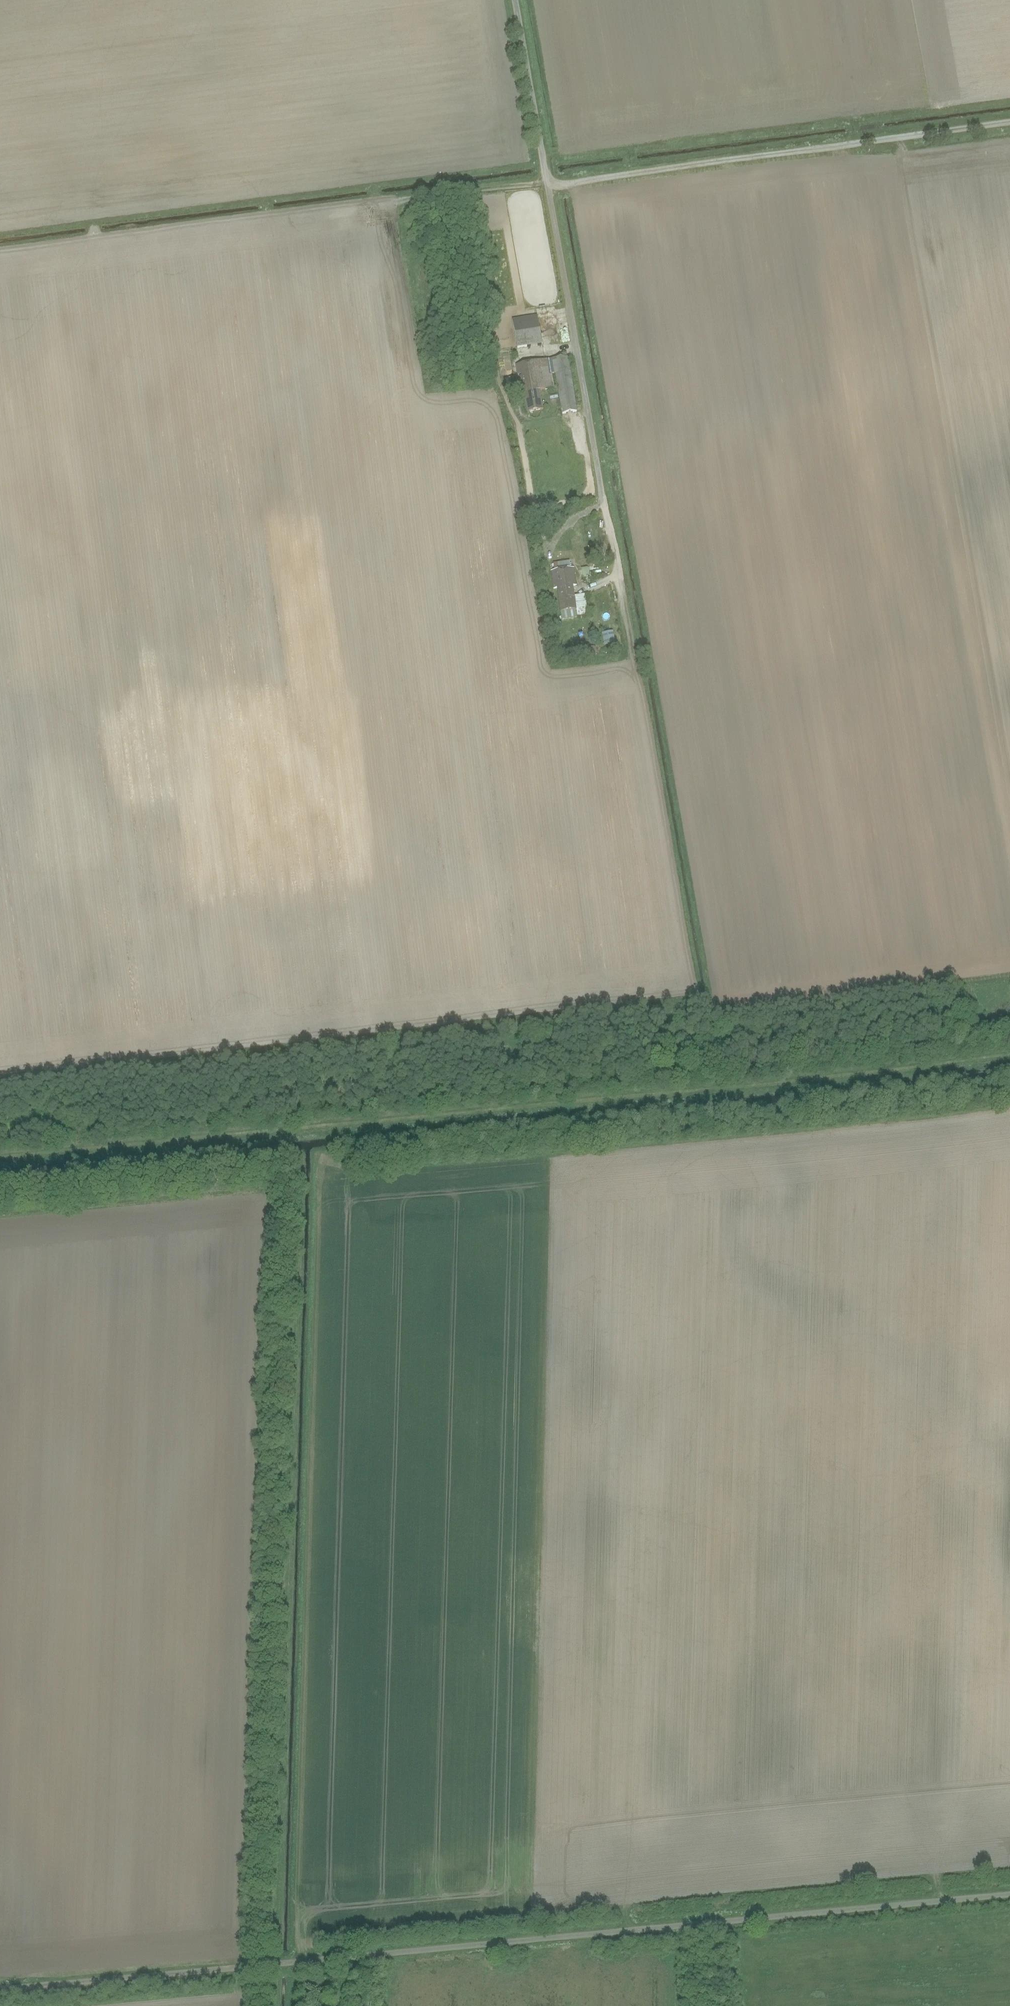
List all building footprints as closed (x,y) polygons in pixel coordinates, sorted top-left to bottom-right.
[(544,342),(539,314),(513,318),(519,347),(544,342)] [(570,355),(515,363),(520,393),(524,392),(527,412),(543,409),(539,390),(553,388),(550,373),(556,372),(562,414),(579,411),(570,355)] [(578,585),(575,568),(550,572),(553,589),(556,589),(560,610),(577,607),(573,585),(578,585)] [(614,630),(603,631),(604,643),(616,642),(614,630)]
